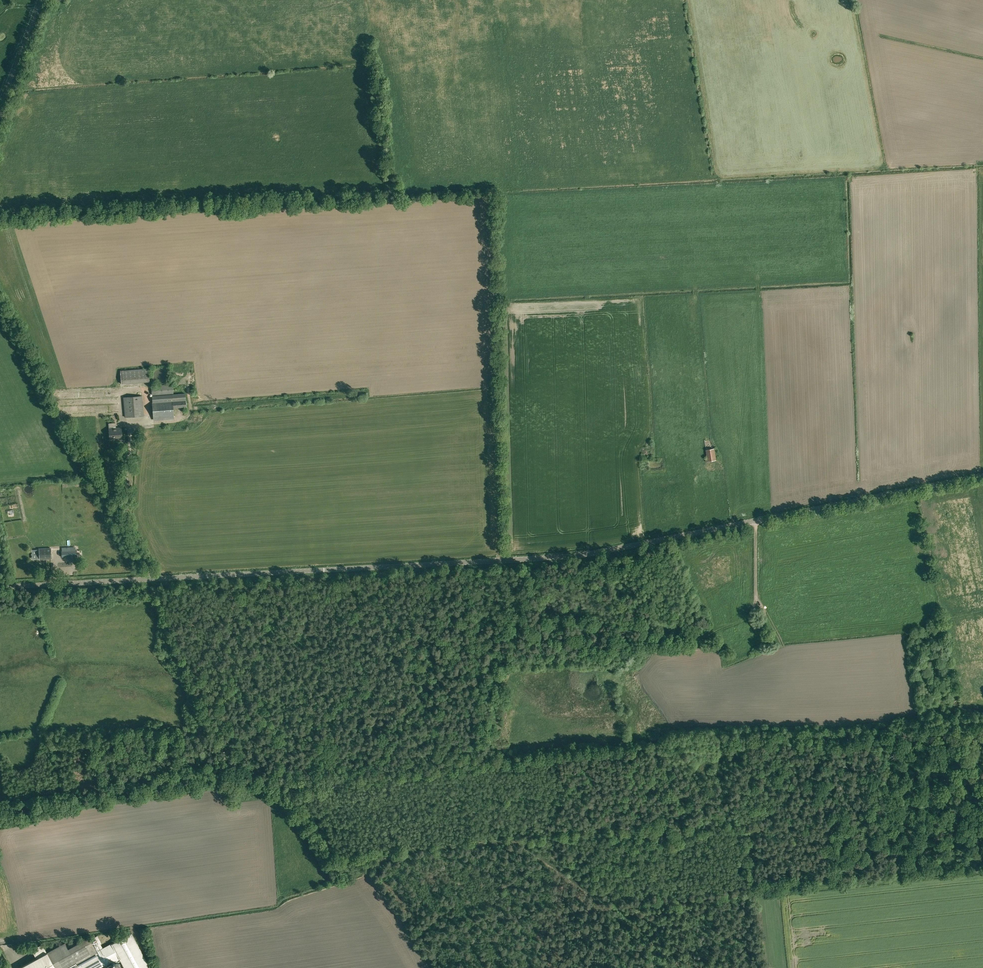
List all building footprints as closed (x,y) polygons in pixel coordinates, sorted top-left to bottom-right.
[(121,384),(150,382),(149,368),(120,371),(121,384)] [(185,393),(173,394),(172,384),(151,386),(152,395),(154,420),(173,418),(173,408),(186,407),(185,393)] [(144,416),(142,396),(123,397),(125,417),(144,416)] [(115,423),(109,424),(109,428),(110,440),(115,440),(115,437),(122,436),(121,427),(116,428),(115,423)] [(716,460),(714,448),(706,449),(708,458),(705,459),(706,462),(716,460)] [(51,559),(50,548),(39,549),(40,559),(51,559)] [(373,718),(375,723),(378,722),(376,717),(377,717),(376,715),(378,715),(377,712),(375,713),(375,712),(372,713),(372,709),(368,710),(369,713),(370,712),(371,716),(372,716),(373,718)] [(68,737),(67,731),(59,733),(60,739),(68,737)] [(147,963),(131,933),(103,949),(100,944),(101,943),(97,936),(90,939),(89,938),(68,949),(65,944),(48,953),(44,945),(31,952),(35,959),(19,967),(148,967),(147,963)]
